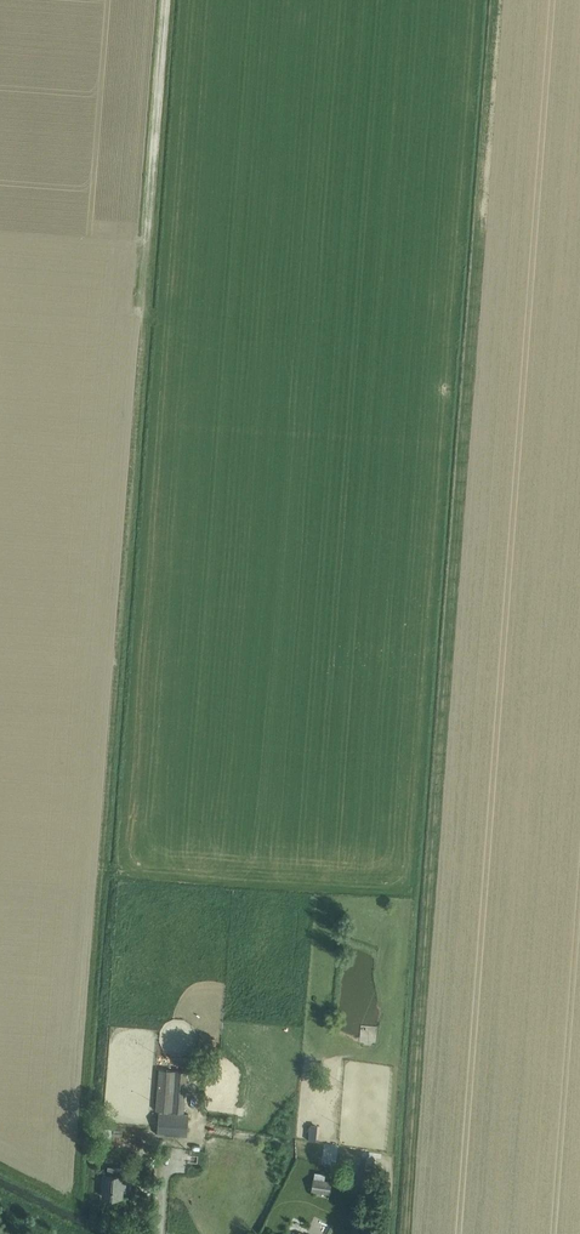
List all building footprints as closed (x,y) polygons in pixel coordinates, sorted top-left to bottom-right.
[(160,1070),(157,1109),(184,1111),(187,1071),(160,1070)] [(160,1111),(158,1135),(188,1137),(189,1114),(160,1111)] [(148,1157),(147,1166),(154,1167),(155,1157),(148,1157)] [(126,1182),(127,1175),(106,1174),(104,1197),(122,1198),(123,1182),(126,1182)] [(313,1178),(311,1191),(330,1194),(332,1181),(313,1178)]
